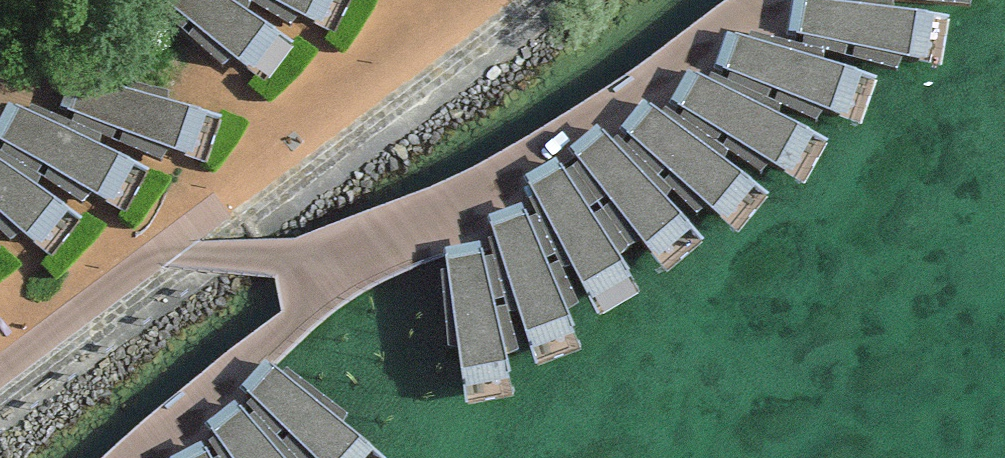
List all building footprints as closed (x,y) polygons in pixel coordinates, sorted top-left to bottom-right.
[(260,88),(292,41),(243,0),(168,0),(260,88)] [(343,45),(356,0),(260,0),(343,45)] [(920,20),(787,6),(774,46),(913,66),(920,20)] [(725,39),(704,76),(833,123),(853,77),(725,39)] [(689,76),(668,106),(776,184),(804,144),(689,76)] [(84,80),(79,136),(213,172),(220,108),(84,80)] [(28,103),(1,152),(118,229),(150,182),(79,136),(28,103)] [(639,106),(614,137),(714,230),(745,191),(639,106)] [(595,132),(567,154),(650,270),(689,240),(595,132)] [(18,256),(65,208),(1,152),(0,151),(0,238),(18,256)] [(583,301),(623,277),(552,165),(512,189),(583,301)] [(512,201),(474,229),(519,356),(569,341),(512,201)] [(470,250),(433,260),(448,398),(510,385),(470,250)] [(238,398),(295,457),(363,457),(364,457),(264,370),(238,398)] [(196,436),(212,457),(267,457),(222,406),(196,436)]
